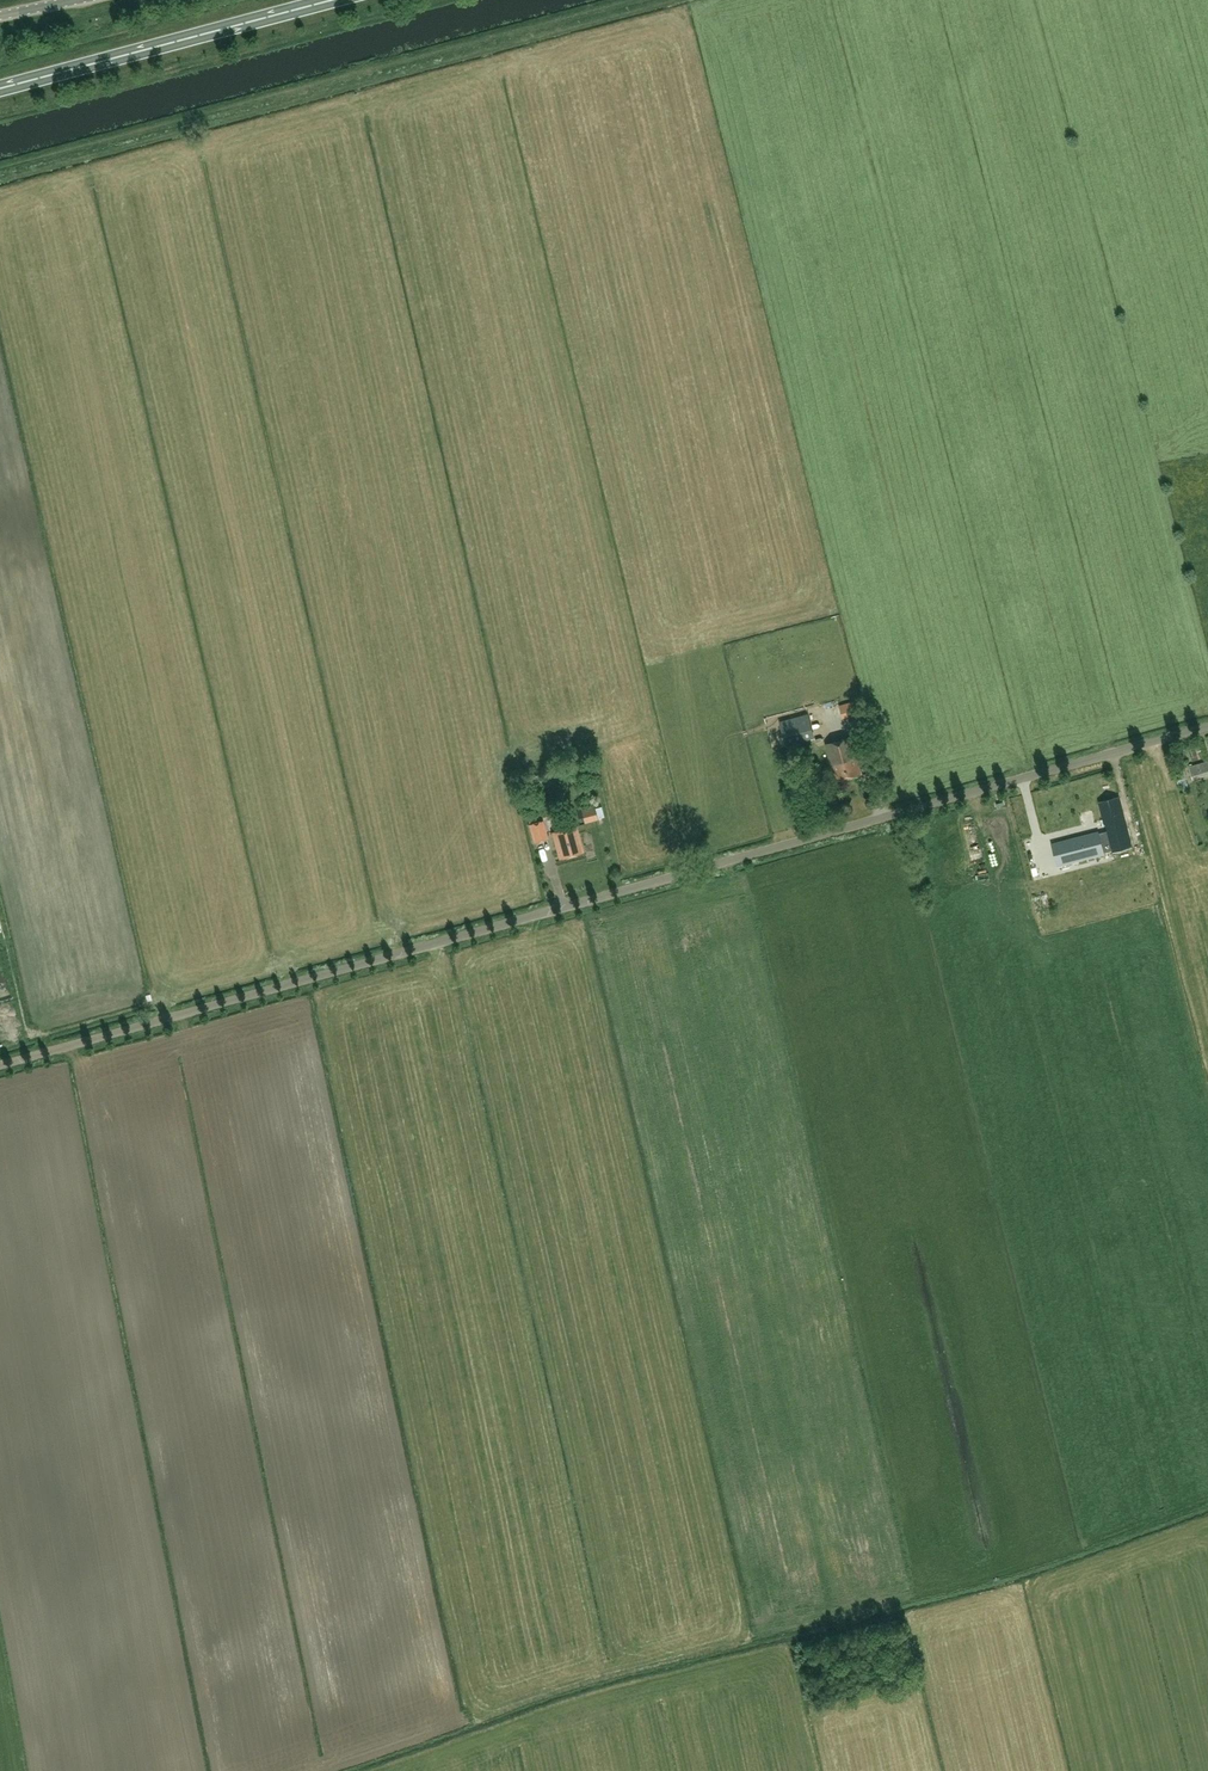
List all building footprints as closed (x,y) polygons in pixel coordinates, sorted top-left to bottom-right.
[(809,714),(780,722),(786,746),(815,739),(809,714)] [(822,724),(823,735),(838,734),(837,724),(822,724)] [(852,737),(827,744),(837,781),(862,774),(852,737)] [(812,756),(810,748),(804,750),(806,757),(812,756)] [(1190,766),(1193,778),(1207,774),(1207,761),(1190,766)] [(1104,817),(1106,825),(1124,820),(1119,798),(1101,803),(1105,817),(1104,817)] [(598,820),(593,806),(581,810),(585,823),(598,820)] [(535,843),(548,839),(543,821),(530,825),(535,843)] [(576,826),(553,832),(560,858),(583,852),(576,826)] [(990,848),(989,855),(1002,857),(1003,851),(990,848)]
